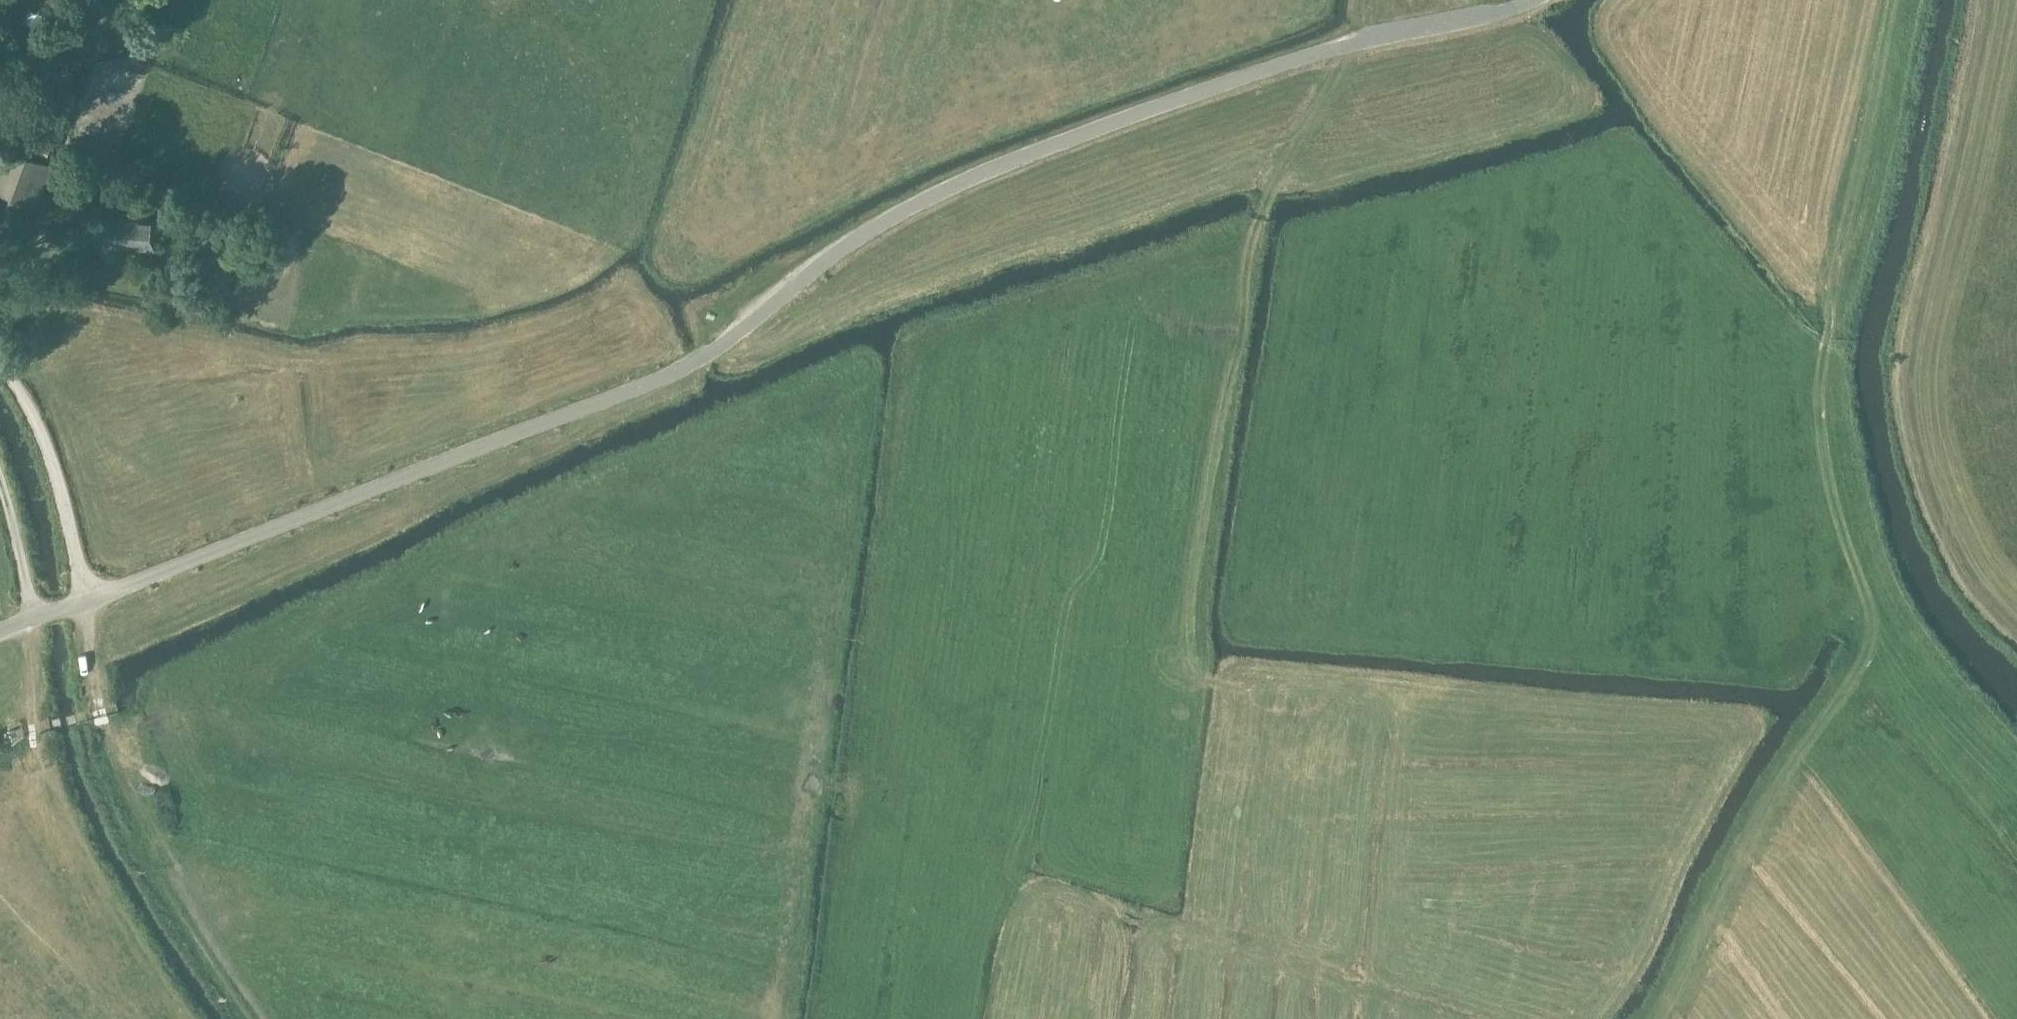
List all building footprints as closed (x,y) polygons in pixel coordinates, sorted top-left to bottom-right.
[(19,153),(46,162),(54,141),(45,137),(43,141),(26,135),(19,153)] [(34,218),(31,225),(46,230),(48,223),(69,231),(78,204),(44,191),(53,166),(8,150),(0,170),(0,192),(10,196),(3,216),(26,224),(29,216),(34,218)] [(53,171),(49,183),(79,193),(83,181),(53,171)] [(123,249),(144,250),(155,251),(158,224),(151,223),(152,220),(139,219),(139,223),(104,220),(102,242),(123,244),(123,249)]
